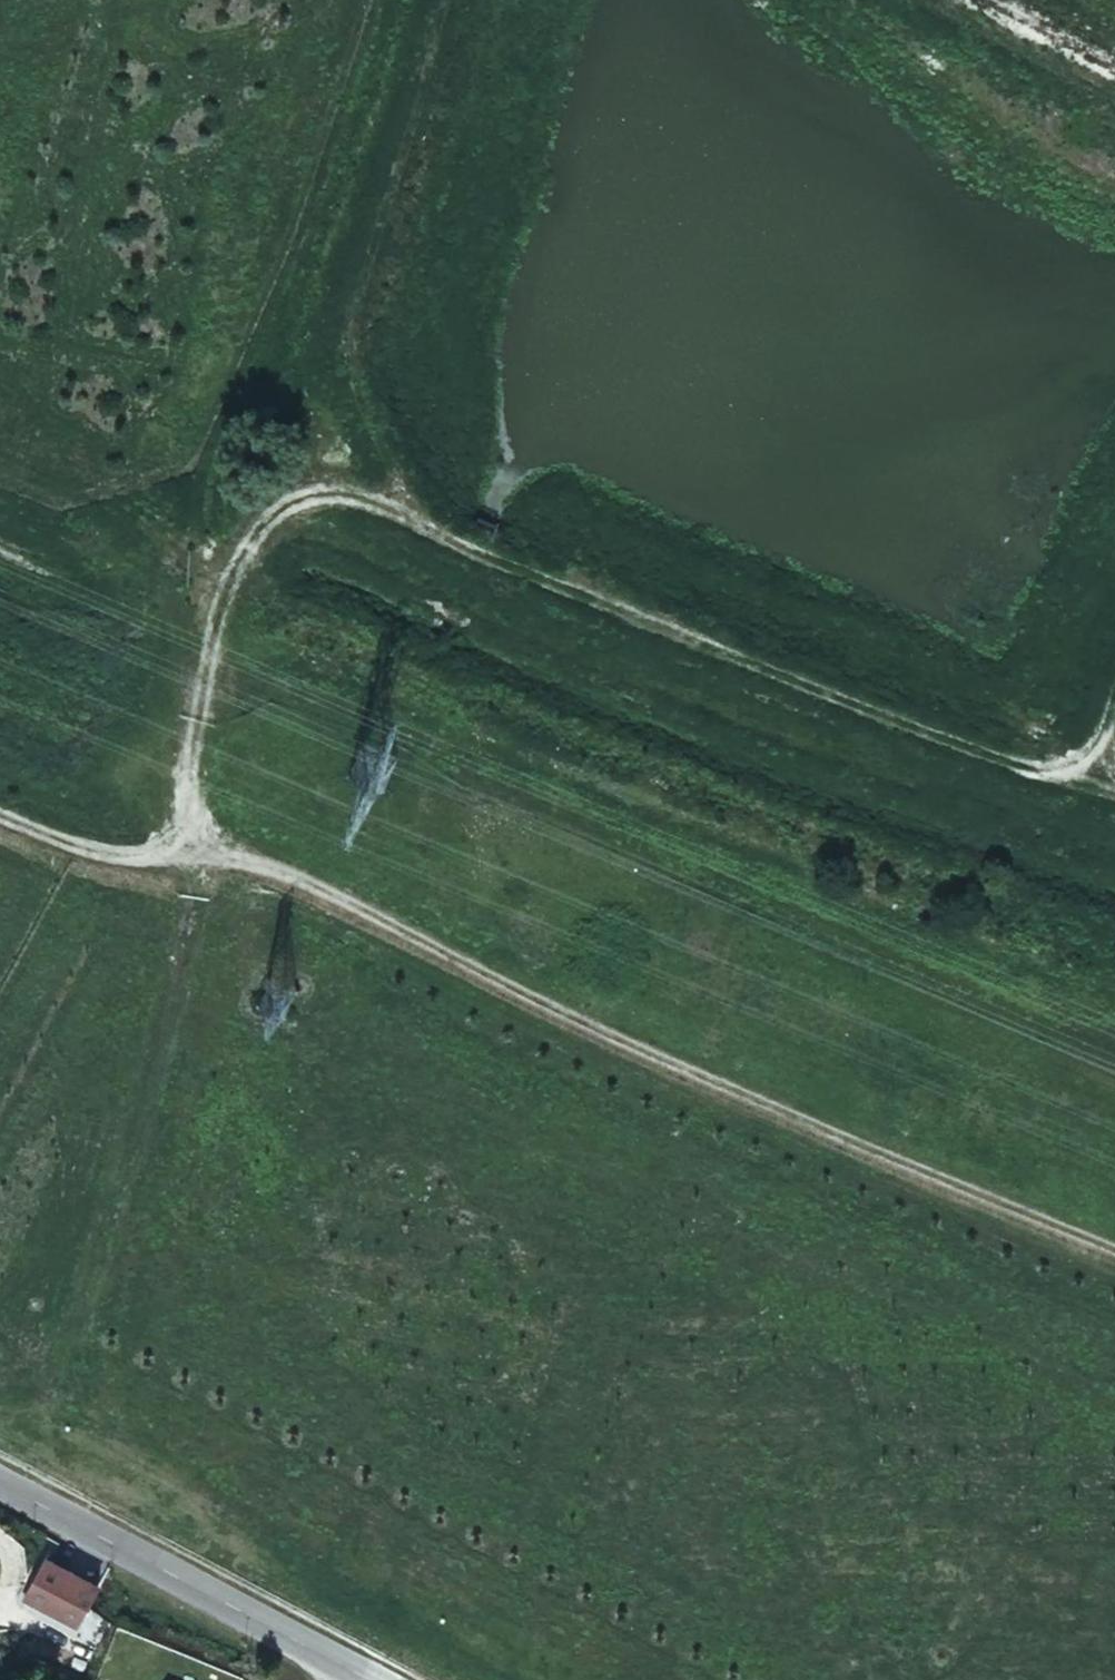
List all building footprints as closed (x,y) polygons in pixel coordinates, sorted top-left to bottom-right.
[(92,1586),(40,1558),(20,1596),(72,1623),(92,1586)]
